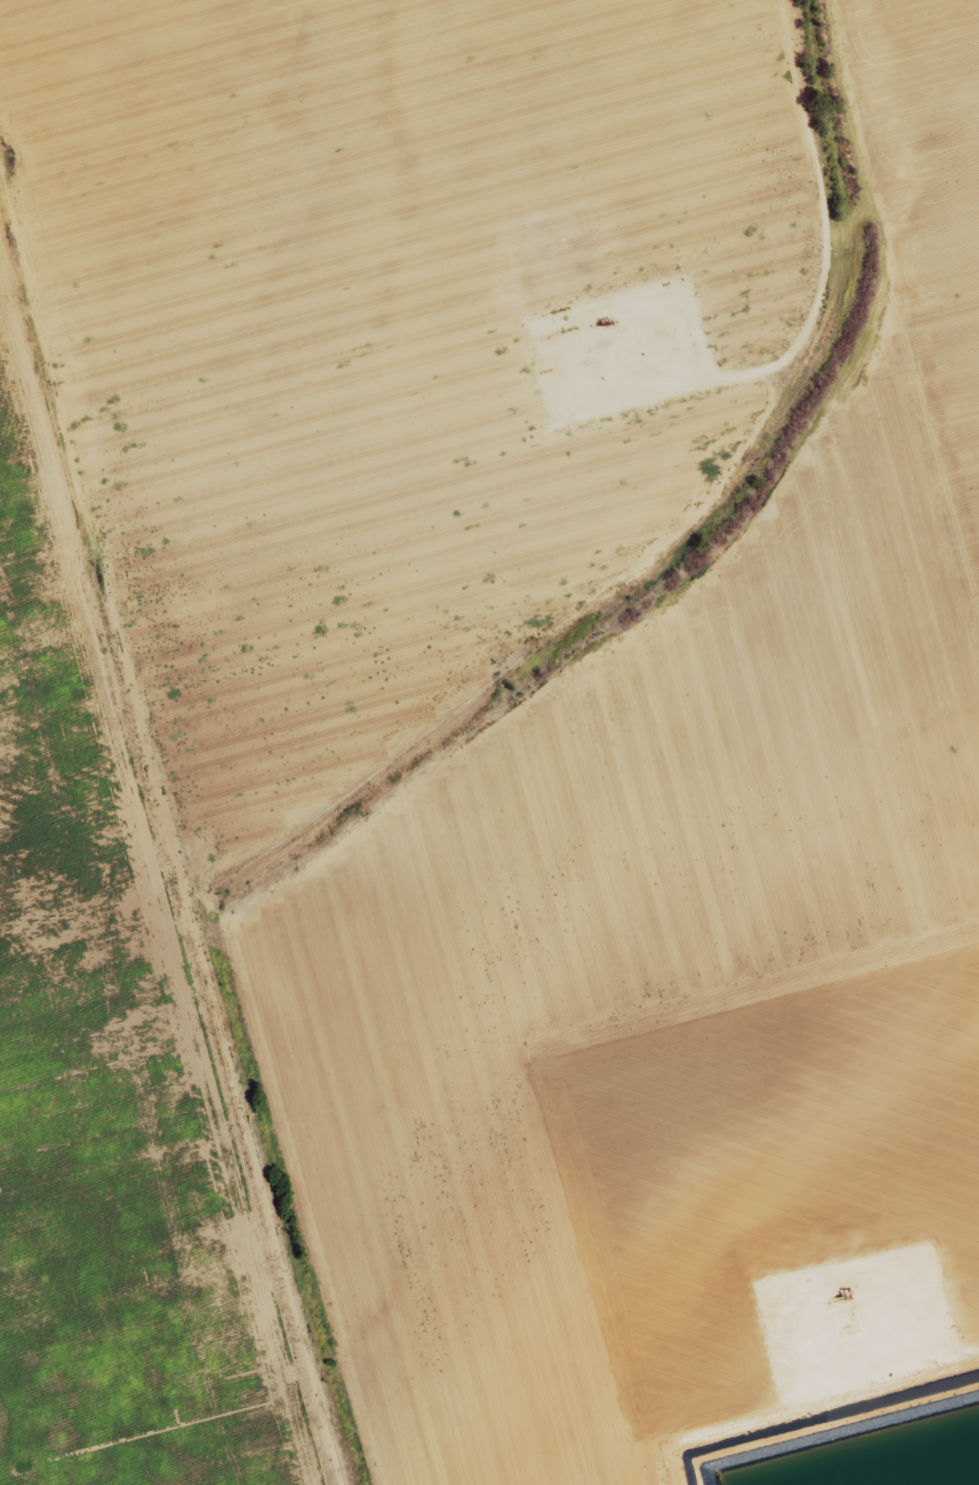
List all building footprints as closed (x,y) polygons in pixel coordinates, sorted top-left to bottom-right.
[(571,422),(604,418),(603,411),(570,414),(571,422)]
